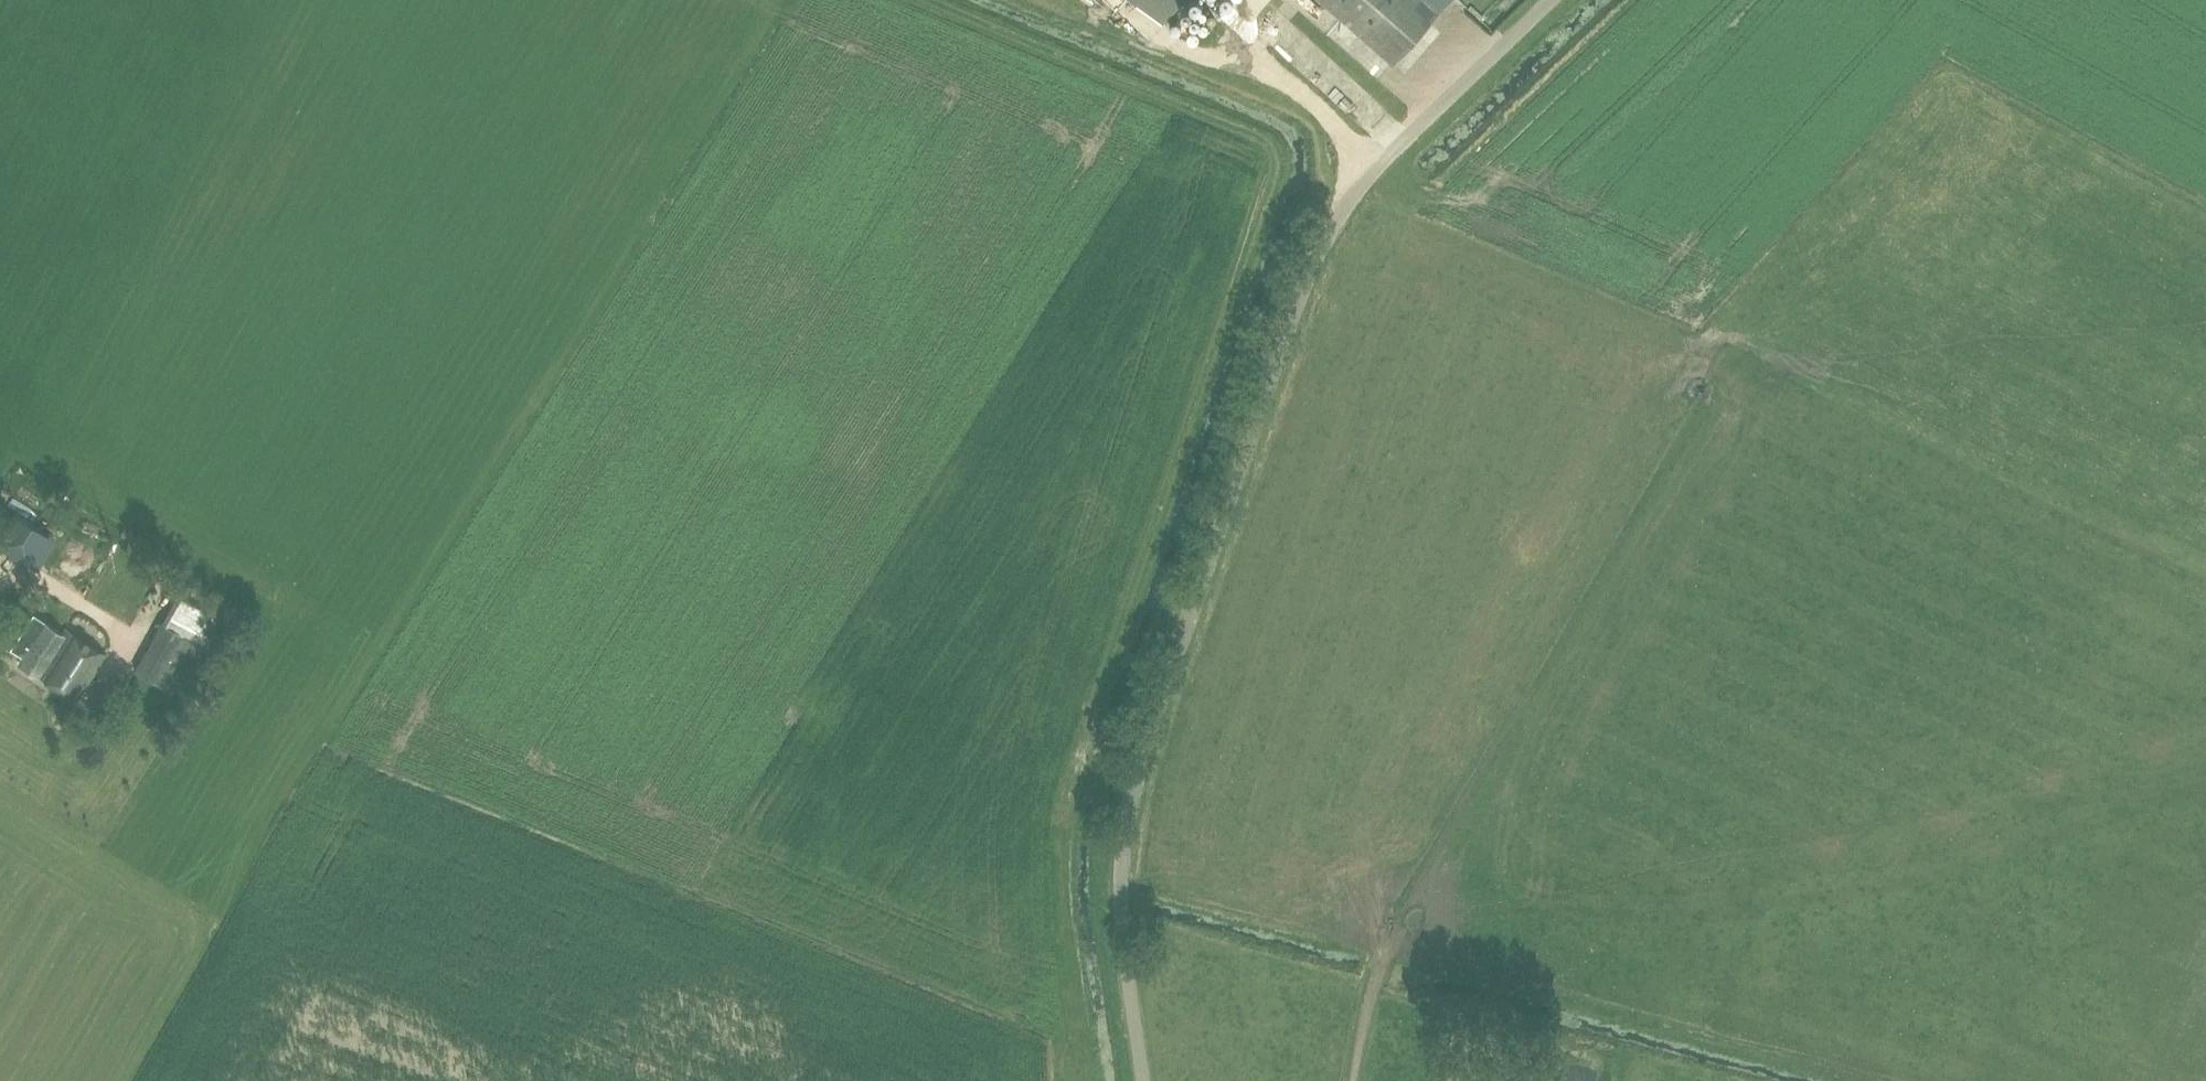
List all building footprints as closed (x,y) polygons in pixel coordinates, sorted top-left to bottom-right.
[(1182,0),(1138,0),(1163,22),(1182,0)] [(1389,61),(1444,0),(1321,0),(1389,61)] [(1236,14),(1227,23),(1276,75),(1286,66),(1236,14)] [(0,538),(0,552),(17,563),(29,544),(5,530),(0,538)] [(19,660),(76,698),(106,654),(66,627),(63,632),(46,620),(19,660)] [(160,621),(135,669),(157,682),(183,636),(160,621)]
